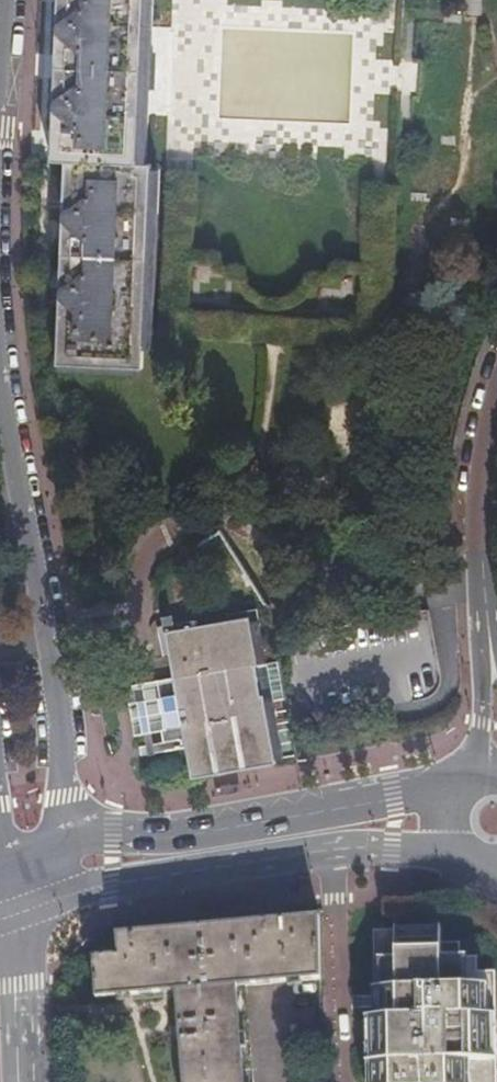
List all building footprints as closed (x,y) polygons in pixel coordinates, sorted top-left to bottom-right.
[(48,162),(62,163),(52,365),(139,369),(148,165),(135,164),(139,91),(145,91),(147,57),(140,57),(143,0),(56,0),(48,162)] [(172,677),(125,685),(133,734),(181,727),(190,778),(275,764),(248,617),(165,631),(172,677)] [(242,986),(318,980),(317,916),(116,934),(118,956),(94,958),(97,998),(176,992),(179,1026),(171,1027),(172,1041),(180,1040),(184,1081),(250,1081),(242,986)] [(437,925),(396,926),(396,956),(373,957),(374,1017),(375,1081),(488,1081),(487,971),(467,971),(467,956),(460,956),(460,944),(456,941),(442,941),(442,929),(437,925)] [(495,1000),(492,971),(487,971),(488,1081),(496,1081),(495,1000)]
